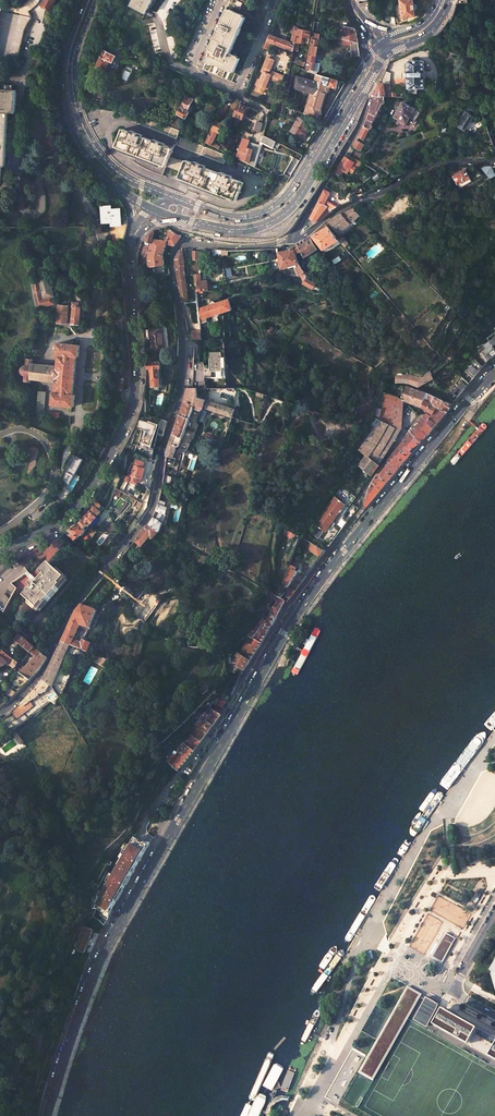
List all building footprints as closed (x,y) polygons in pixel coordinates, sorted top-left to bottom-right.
[(42,5),(50,10),(56,0),(45,0),(42,5)] [(130,6),(146,13),(152,0),(133,0),(130,6)] [(403,19),(415,18),(414,10),(416,10),(417,9),(417,6),(415,4),(414,5),(413,0),(400,0),(401,9),(400,10),(400,12),(401,13),(402,14),(403,19)] [(240,14),(229,9),(224,21),(222,20),(218,31),(219,32),(206,61),(231,72),(238,57),(228,52),(244,16),(240,14)] [(291,42),(269,35),(266,42),(274,44),(293,51),(294,45),(295,41),(296,41),(298,29),(298,27),(299,27),(295,26),(291,42)] [(354,28),(343,26),(343,34),(339,34),(339,36),(337,36),(337,38),(339,38),(347,40),(358,43),(358,41),(356,31),(354,28)] [(311,31),(298,29),(296,41),(295,41),(294,45),(299,46),(301,35),(309,37),(311,32),(311,31)] [(316,33),(313,32),(312,39),(308,61),(306,67),(313,70),(315,62),(316,62),(316,61),(320,40),(319,40),(320,34),(316,33)] [(113,41),(104,37),(101,44),(110,48),(113,41)] [(358,43),(347,40),(346,45),(351,46),(352,56),(359,56),(359,54),(358,43)] [(274,44),(266,42),(264,47),(271,50),(274,44)] [(116,56),(103,50),(98,59),(100,60),(96,67),(107,73),(116,56)] [(264,73),(264,75),(263,75),(260,80),(261,80),(259,86),(266,88),(270,78),(272,79),(281,83),(284,75),(270,70),(274,60),(267,58),(262,72),(264,73)] [(305,61),(295,58),(294,63),(303,66),(304,65),(305,61)] [(424,61),(407,61),(408,72),(407,72),(407,79),(408,79),(408,89),(425,88),(424,78),(425,78),(425,71),(424,71),(424,61)] [(343,78),(319,69),(318,72),(317,74),(338,80),(342,81),(343,78)] [(391,73),(385,71),(378,86),(375,95),(375,96),(385,97),(397,97),(397,93),(391,93),(390,85),(391,73)] [(315,81),(292,75),(289,86),(311,93),(306,114),(319,119),(320,119),(321,114),(327,92),(328,92),(329,87),(329,86),(336,89),(338,80),(317,74),(315,81)] [(200,81),(196,79),(178,114),(186,118),(189,112),(187,111),(193,99),(191,98),(200,81)] [(7,142),(8,113),(16,113),(17,91),(0,90),(0,180),(1,180),(1,172),(8,172),(8,167),(12,167),(13,143),(7,142)] [(385,97),(375,96),(374,98),(370,113),(368,112),(366,119),(365,124),(365,125),(358,136),(364,140),(369,129),(370,129),(371,129),(373,127),(372,125),(376,116),(379,117),(380,115),(378,113),(378,112),(382,104),(383,104),(384,104),(385,102),(385,100),(385,97)] [(414,109),(403,103),(395,117),(401,120),(399,122),(405,125),(407,122),(409,123),(414,115),(412,114),(414,109)] [(228,107),(224,105),(217,119),(221,121),(228,107)] [(247,108),(239,105),(235,115),(242,118),(247,108)] [(462,130),(464,131),(473,116),(465,111),(457,125),(463,129),(462,130)] [(180,131),(133,112),(132,115),(130,121),(177,139),(178,136),(180,131)] [(309,123),(299,117),(290,131),(303,139),(307,131),(305,130),(309,123)] [(224,124),(216,120),(206,142),(219,149),(220,146),(213,143),(218,133),(219,134),(224,124)] [(261,130),(263,123),(257,121),(254,130),(259,132),(261,130)] [(131,132),(123,129),(116,147),(158,163),(154,172),(162,176),(166,166),(181,172),(179,178),(237,200),(243,182),(232,178),(232,177),(221,172),(220,173),(205,167),(206,166),(194,162),(194,163),(186,160),(185,163),(179,161),(179,160),(170,156),(173,148),(165,145),(166,144),(154,140),(154,141),(142,136),(143,135),(131,131),(131,132)] [(276,142),(264,136),(261,142),(273,148),(276,142)] [(227,156),(181,137),(178,146),(224,164),(227,156)] [(232,152),(231,155),(238,159),(242,161),(246,147),(249,148),(250,142),(249,142),(250,140),(243,138),(238,154),(232,152)] [(364,145),(355,140),(352,145),(353,146),(361,151),(364,145)] [(255,143),(251,142),(250,142),(249,148),(246,147),(242,161),(268,174),(270,171),(266,169),(250,161),(253,149),(255,143)] [(349,155),(346,154),(338,167),(335,172),(342,176),(345,172),(347,173),(349,171),(351,172),(353,172),(355,168),(355,166),(358,169),(362,163),(356,159),(349,155)] [(385,170),(369,161),(367,166),(387,177),(390,173),(384,170),(385,170)] [(486,167),(481,167),(488,176),(490,178),(494,175),(491,166),(486,167)] [(466,169),(453,176),(460,188),(472,181),(466,169)] [(324,190),(309,218),(317,223),(331,212),(334,211),(334,210),(339,208),(326,201),(331,193),(324,190)] [(101,207),(102,223),(111,222),(112,226),(121,225),(120,209),(111,209),(111,206),(101,207)] [(332,218),(329,222),(338,233),(359,215),(353,208),(339,213),(335,216),(332,218)] [(324,250),(339,240),(328,226),(320,231),(312,236),(313,237),(324,250)] [(162,255),(166,243),(174,246),(182,235),(181,235),(178,235),(170,228),(167,238),(165,238),(164,240),(159,240),(152,239),(154,230),(151,232),(149,233),(148,235),(146,236),(145,237),(146,239),(145,242),(151,243),(148,257),(149,267),(164,265),(162,255)] [(305,242),(298,246),(301,251),(305,257),(318,249),(311,238),(305,242)] [(344,238),(340,241),(348,250),(351,246),(344,238)] [(278,252),(282,269),(295,264),(301,275),(305,272),(298,263),(299,263),(295,255),(301,251),(298,246),(297,245),(287,250),(283,251),(278,252)] [(214,249),(211,257),(218,259),(220,254),(221,254),(221,249),(217,249),(215,249),(214,249)] [(183,250),(180,250),(175,260),(180,295),(182,301),(188,300),(183,250)] [(197,265),(193,265),(196,289),(201,288),(202,291),(209,291),(206,283),(206,280),(201,281),(200,274),(198,274),(197,265)] [(48,276),(31,280),(33,297),(36,309),(55,304),(48,276)] [(316,283),(306,278),(303,283),(313,289),(316,283)] [(218,315),(230,310),(227,299),(214,303),(211,301),(210,305),(199,309),(200,321),(200,324),(207,321),(206,319),(214,316),(217,319),(218,315)] [(80,303),(74,302),(72,324),(80,325),(81,307),(79,307),(80,303)] [(447,303),(443,307),(448,312),(452,307),(447,303)] [(68,306),(58,305),(57,322),(62,323),(67,324),(68,306)] [(143,330),(144,340),(151,340),(152,351),(164,350),(162,327),(154,327),(154,329),(143,330)] [(191,339),(203,339),(203,330),(191,330),(191,339)] [(458,397),(464,389),(469,383),(473,378),(474,378),(478,373),(482,368),(483,366),(489,359),(494,356),(494,355),(494,332),(487,337),(492,344),(480,353),(477,357),(475,360),(466,371),(467,373),(463,378),(457,385),(459,386),(453,393),(458,397)] [(56,382),(42,380),(42,383),(56,384),(55,393),(53,393),(52,404),(72,406),(74,406),(75,395),(73,394),(76,356),(78,357),(79,345),(57,343),(56,355),(58,355),(57,369),(56,382)] [(211,367),(210,379),(223,380),(224,372),(226,372),(227,360),(224,360),(225,354),(212,354),(211,364),(212,364),(212,365),(213,366),(213,367),(211,367)] [(148,363),(148,368),(151,368),(152,386),(160,386),(159,368),(160,368),(160,362),(157,362),(157,357),(146,358),(146,363),(148,363)] [(56,382),(57,369),(56,369),(56,366),(32,364),(32,359),(26,359),(25,359),(24,366),(23,367),(22,367),(20,369),(20,370),(20,372),(21,373),(21,374),(22,375),(23,375),(22,381),(30,382),(30,379),(42,380),(56,382)] [(194,364),(192,389),(197,389),(205,389),(205,379),(210,379),(211,367),(206,367),(206,365),(194,364)] [(395,375),(395,383),(401,383),(409,383),(418,387),(419,376),(418,376),(415,376),(409,375),(409,374),(402,376),(395,375)] [(424,400),(426,393),(411,388),(406,387),(403,387),(401,399),(422,407),(424,400)] [(197,398),(197,389),(192,389),(187,389),(186,395),(184,401),(202,406),(208,408),(232,416),(234,410),(197,398)] [(38,391),(36,416),(43,417),(43,415),(45,392),(38,391)] [(382,405),(378,420),(379,420),(399,428),(401,399),(382,392),(381,393),(382,394),(383,398),(383,400),(382,405)] [(439,398),(426,393),(424,400),(447,412),(450,409),(452,404),(439,398)] [(426,421),(434,428),(447,412),(424,400),(422,407),(433,414),(431,416),(427,413),(423,417),(427,420),(426,421)] [(202,408),(202,406),(184,401),(175,425),(185,429),(186,424),(194,405),(202,408)] [(423,417),(411,432),(421,441),(422,443),(425,439),(425,438),(434,428),(426,421),(427,420),(423,417)] [(163,419),(161,419),(160,425),(148,422),(142,442),(152,445),(155,432),(158,432),(158,433),(163,435),(167,421),(163,419)] [(365,455),(358,465),(372,475),(379,465),(378,464),(399,428),(379,420),(357,450),(365,455)] [(478,422),(450,458),(450,461),(452,463),(455,462),(485,423),(484,421),(483,420),(480,420),(478,422)] [(178,447),(183,433),(185,429),(175,425),(167,447),(166,456),(171,458),(172,458),(176,447),(178,447)] [(422,443),(421,441),(411,432),(409,434),(388,460),(377,473),(368,489),(365,507),(366,508),(403,464),(412,453),(422,443)] [(152,445),(142,442),(141,448),(150,451),(152,445)] [(67,462),(64,468),(74,474),(82,459),(72,453),(67,462)] [(145,469),(134,466),(132,475),(146,479),(147,472),(144,472),(145,469)] [(317,537),(318,538),(323,531),(325,532),(346,504),(335,496),(314,523),(316,525),(311,533),(317,537)] [(104,508),(97,501),(92,509),(83,519),(89,524),(89,525),(104,508)] [(166,506),(158,504),(156,510),(156,511),(164,513),(166,506)] [(161,523),(153,517),(152,518),(147,525),(159,531),(161,523)] [(347,521),(341,517),(323,541),(330,546),(347,521)] [(89,524),(83,519),(77,524),(71,529),(73,532),(69,535),(74,540),(87,530),(86,529),(87,529),(88,529),(88,528),(88,527),(87,526),(89,524)] [(115,526),(112,523),(104,528),(100,531),(109,530),(115,526)] [(159,531),(147,525),(134,540),(133,541),(141,547),(150,537),(153,539),(159,531)] [(326,547),(323,544),(324,543),(320,540),(316,545),(324,550),(326,547)] [(324,550),(316,545),(310,542),(306,549),(319,556),(324,550)] [(17,560),(11,563),(8,565),(0,573),(0,610),(3,613),(17,588),(11,583),(28,572),(17,560)] [(67,580),(49,564),(40,573),(44,576),(36,585),(33,582),(30,585),(33,588),(24,597),(40,611),(67,580)] [(295,568),(295,567),(290,566),(288,565),(287,568),(282,585),(288,588),(296,572),(293,571),(295,568)] [(294,591),(290,589),(286,596),(289,597),(294,591)] [(277,597),(275,601),(272,607),(269,612),(264,620),(270,624),(281,599),(277,597)] [(70,646),(72,640),(79,625),(88,628),(95,611),(80,605),(74,611),(60,641),(69,645),(70,646)] [(244,643),(237,654),(232,662),(232,666),(230,666),(230,671),(234,673),(237,668),(244,671),(261,644),(270,624),(264,620),(261,618),(247,637),(245,637),(240,639),(236,643),(239,645),(241,641),(244,643)] [(317,628),(313,631),(292,670),(292,673),(294,675),(296,676),(300,675),(321,635),(322,630),(320,628),(317,628)] [(13,638),(28,652),(32,656),(24,666),(19,661),(18,663),(13,659),(9,665),(23,676),(28,681),(33,676),(39,670),(42,665),(46,658),(18,633),(13,638)] [(72,640),(70,646),(78,649),(80,643),(72,640)] [(63,659),(69,645),(60,641),(55,652),(54,655),(63,659)] [(81,641),(80,643),(78,649),(79,649),(82,651),(86,652),(89,645),(84,643),(81,641)] [(222,649),(219,647),(216,646),(211,656),(217,660),(222,649)] [(10,657),(1,650),(0,651),(0,668),(10,657)] [(49,686),(52,687),(63,659),(54,655),(49,664),(45,674),(41,680),(49,686)] [(32,692),(20,704),(22,707),(23,706),(29,702),(46,692),(49,686),(41,680),(34,690),(32,692)] [(218,697),(213,703),(222,708),(226,701),(218,697)] [(23,706),(26,711),(33,706),(29,702),(23,706)] [(22,707),(20,704),(18,706),(23,713),(26,711),(23,706),(22,707)] [(23,713),(18,706),(12,712),(16,718),(23,713)] [(220,714),(219,714),(212,710),(209,708),(202,716),(203,716),(198,723),(190,736),(195,739),(200,743),(212,726),(220,714)] [(481,729),(444,777),(448,780),(453,784),(489,735),(491,732),(491,725),(484,727),(481,729)] [(177,772),(193,751),(200,743),(195,739),(190,736),(183,744),(168,764),(177,772)] [(122,869),(132,875),(138,864),(148,846),(136,839),(122,862),(125,864),(122,869)] [(391,862),(374,887),(381,891),(399,862),(399,859),(396,858),(394,858),(391,862)] [(122,869),(110,890),(105,899),(114,905),(132,875),(122,869)] [(112,908),(93,897),(93,916),(103,926),(112,908)] [(84,927),(76,950),(84,953),(92,930),(84,927)] [(447,933),(434,956),(443,961),(456,938),(447,933)] [(407,986),(399,1001),(412,1008),(420,993),(407,986)] [(429,1023),(440,1005),(428,998),(416,1020),(424,1025),(426,1022),(429,1023)] [(412,1008),(399,1001),(368,1056),(381,1063),(412,1008)] [(444,1007),(433,1027),(476,1051),(490,1059),(494,1062),(494,1036),(444,1007)] [(314,1013),(302,1037),(301,1042),(304,1043),(307,1042),(320,1017),(320,1008),(314,1013)] [(381,1063),(368,1056),(366,1060),(378,1067),(381,1063)] [(378,1067),(366,1060),(359,1073),(371,1080),(378,1067)] [(274,1065),(263,1088),(273,1092),(283,1069),(274,1065)] [(258,1097),(249,1115),(260,1115),(267,1101),(268,1097),(261,1094),(258,1097)]
